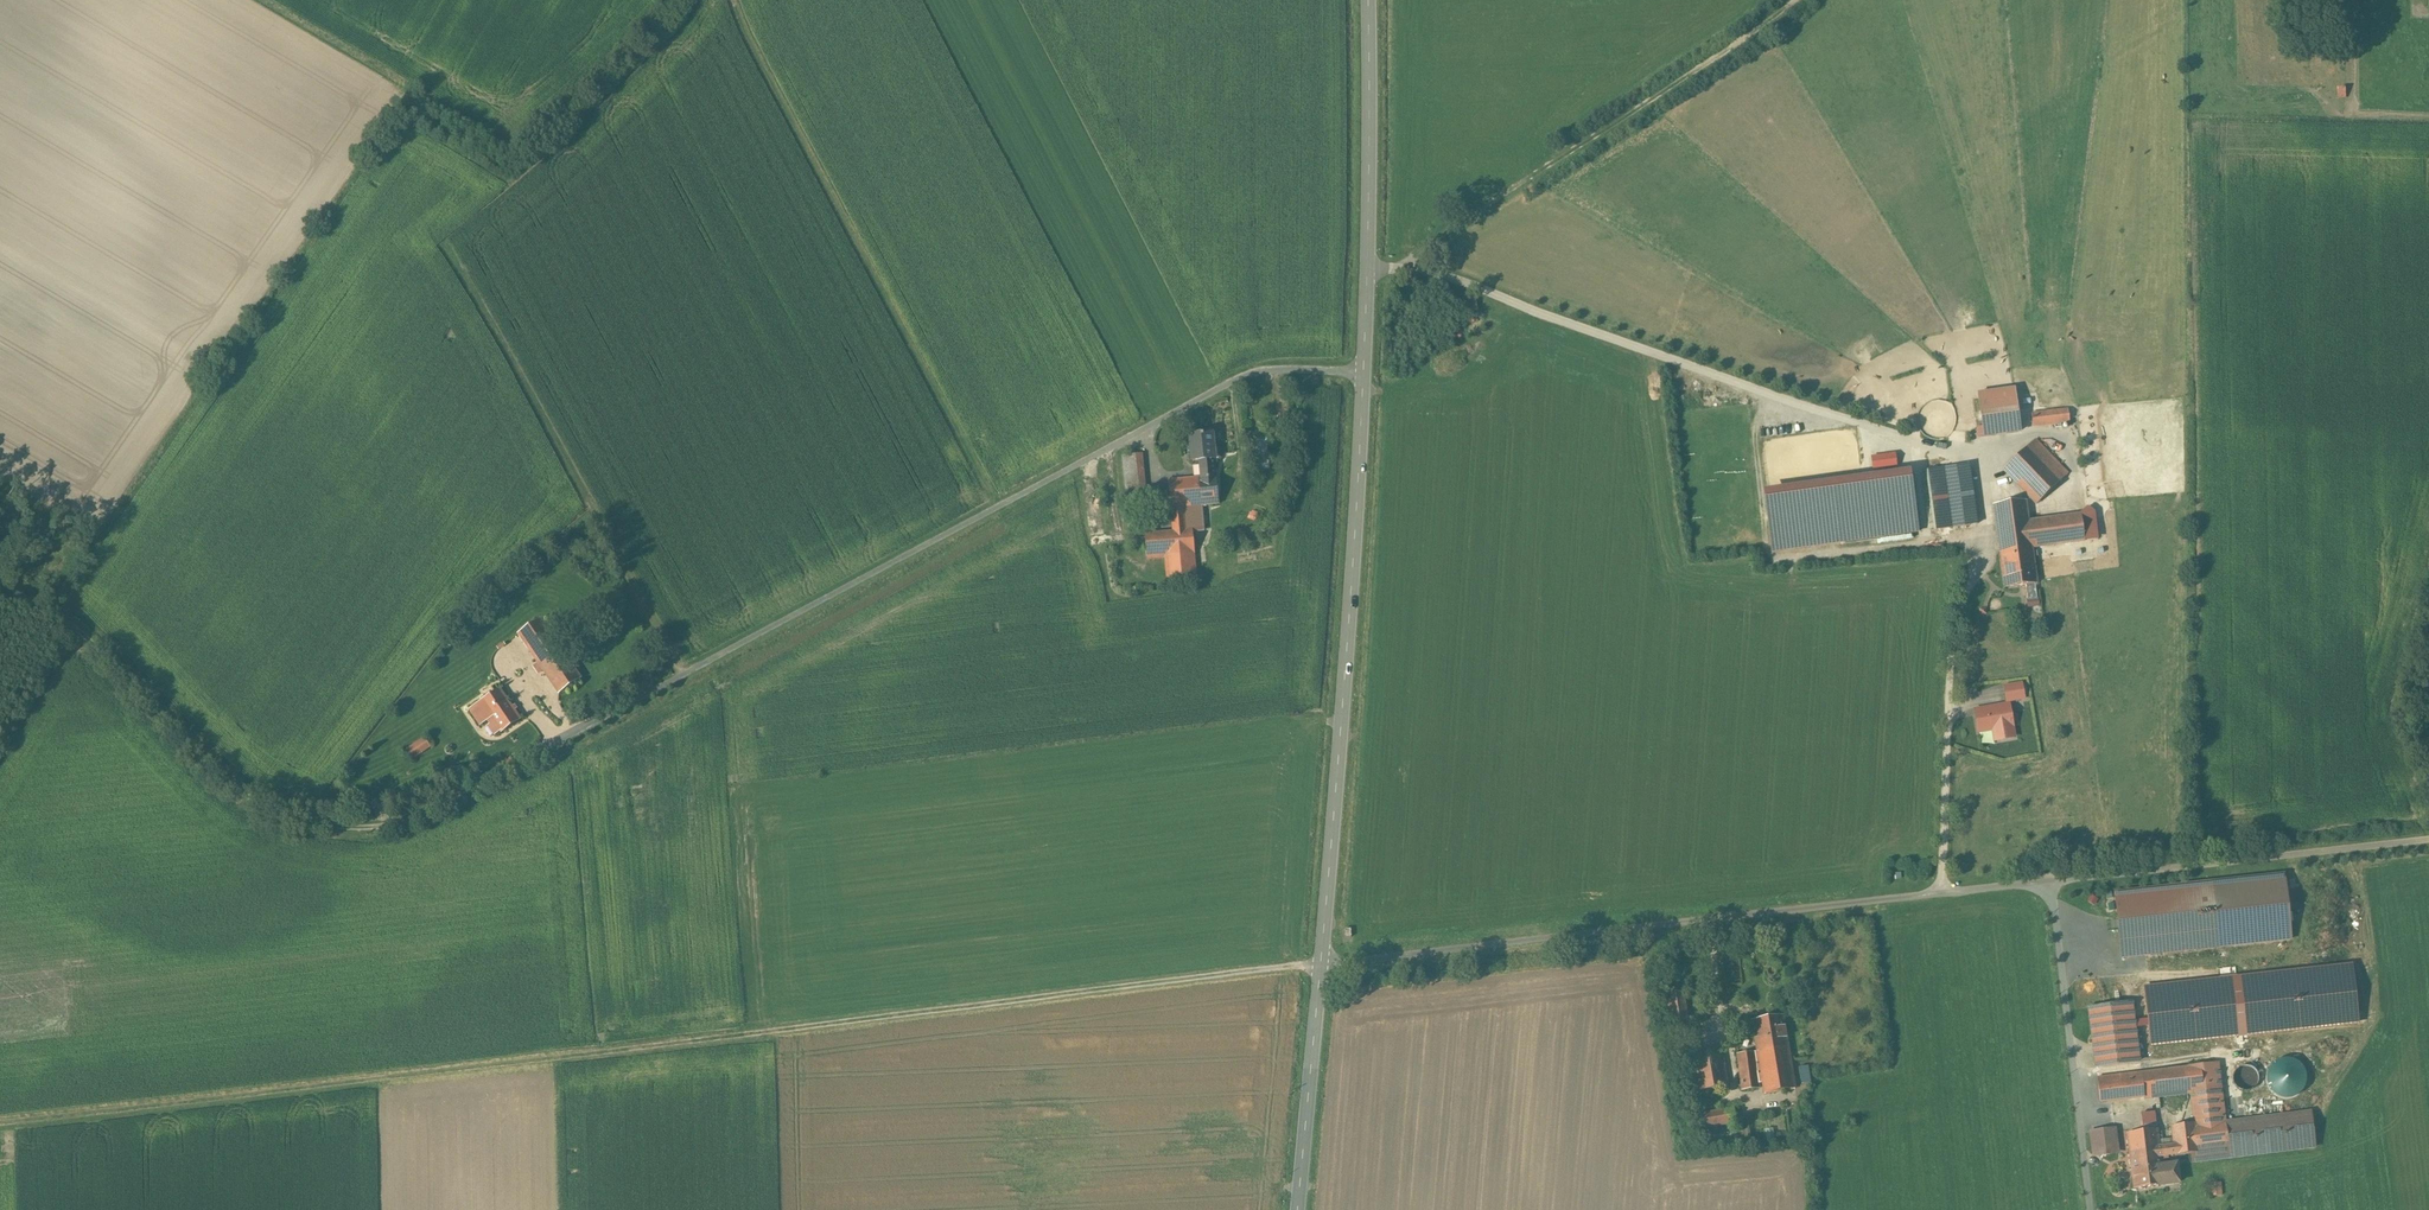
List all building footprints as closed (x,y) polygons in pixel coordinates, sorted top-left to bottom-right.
[(1483,309),(1478,291),(1465,294),(1470,312),(1483,309)] [(2014,389),(1978,394),(1984,436),(2019,431),(2014,389)] [(1234,428),(1230,404),(1213,407),(1217,432),(1221,431),(1223,439),(1233,437),(1232,429),(1234,428)] [(2067,409),(2031,413),(2032,426),(2069,421),(2067,409)] [(1212,433),(1189,435),(1192,461),(1213,459),(1218,459),(1217,447),(1213,447),(1212,433)] [(2067,473),(2034,439),(2003,469),(2036,504),(2067,473)] [(1902,465),(1901,452),(1876,454),(1877,471),(1886,470),(1887,473),(1891,473),(1891,466),(1902,465)] [(1141,453),(1122,455),(1129,520),(1143,519),(1142,513),(1147,512),(1141,453)] [(1213,459),(1199,461),(1201,477),(1215,476),(1213,459)] [(1969,464),(1928,470),(1936,529),(1953,527),(1946,480),(1970,477),(1969,464)] [(1910,471),(1765,492),(1773,554),(1919,534),(1910,471)] [(1201,477),(1168,480),(1171,508),(1201,505),(1218,504),(1216,475),(1215,476),(1201,477)] [(1970,477),(1946,480),(1953,527),(1977,524),(1970,477)] [(2025,500),(1993,505),(2004,587),(2036,583),(2031,547),(2028,520),(2025,500)] [(1201,505),(1171,508),(1173,532),(1192,530),(1192,531),(1203,530),(1201,505)] [(2080,513),(2028,520),(2031,547),(2084,540),(2080,513)] [(1173,532),(1145,534),(1149,579),(1195,575),(1194,554),(1192,531),(1192,530),(1173,532)] [(2029,606),(2043,606),(2043,598),(2029,599),(2029,606)] [(540,619),(520,633),(558,693),(581,679),(540,619)] [(520,719),(499,689),(469,710),(480,725),(492,718),(502,732),(520,719)] [(2022,690),(2005,693),(2007,701),(2023,698),(2022,690)] [(2008,704),(1975,710),(1978,731),(1993,728),(1995,740),(2013,737),(2011,725),(2012,725),(2008,704)] [(430,746),(424,738),(404,752),(410,760),(430,746)] [(2283,874),(2115,892),(2123,958),(2291,940),(2283,874)] [(1691,967),(1673,969),(1674,984),(1692,983),(1691,967)] [(2130,1002),(2088,1008),(2096,1066),(2139,1061),(2130,1002)] [(1780,1026),(1751,1030),(1753,1050),(1753,1051),(1758,1082),(1787,1079),(1780,1026)] [(1720,1049),(1681,1056),(1688,1092),(1727,1086),(1720,1049)] [(1753,1051),(1736,1053),(1741,1090),(1759,1087),(1758,1082),(1753,1051)] [(2195,1097),(2222,1095),(2218,1062),(2190,1065),(2194,1090),(2195,1097)] [(2194,1090),(2190,1065),(2096,1077),(2099,1101),(2194,1090)] [(2257,1083),(2258,1078),(2257,1073),(2254,1069),(2250,1066),(2245,1065),(2240,1067),(2236,1069),(2233,1074),(2232,1078),(2233,1083),(2236,1087),(2240,1090),(2245,1091),(2250,1090),(2254,1087),(2257,1083)] [(2228,1144),(2225,1121),(2222,1095),(2195,1097),(2190,1098),(2193,1123),(2194,1123),(2197,1149),(2228,1144)] [(1725,1109),(1701,1113),(1703,1127),(1730,1123),(1729,1116),(1726,1116),(1725,1109)] [(2228,1144),(2197,1149),(2197,1152),(2191,1153),(2192,1162),(2314,1147),(2310,1111),(2225,1121),(2228,1144)] [(2194,1123),(2193,1123),(2171,1125),(2172,1138),(2175,1154),(2175,1155),(2191,1153),(2197,1152),(2197,1149),(2194,1123)] [(2114,1129),(2090,1132),(2092,1146),(2093,1155),(2107,1154),(2107,1152),(2103,1153),(2103,1145),(2116,1143),(2114,1129)] [(2160,1159),(2157,1140),(2156,1129),(2127,1133),(2134,1188),(2179,1182),(2176,1163),(2160,1165),(2160,1159)] [(2175,1154),(2172,1138),(2157,1140),(2160,1159),(2167,1158),(2167,1155),(2175,1154)] [(2221,1183),(2208,1184),(2208,1196),(2221,1195),(2221,1183)]
